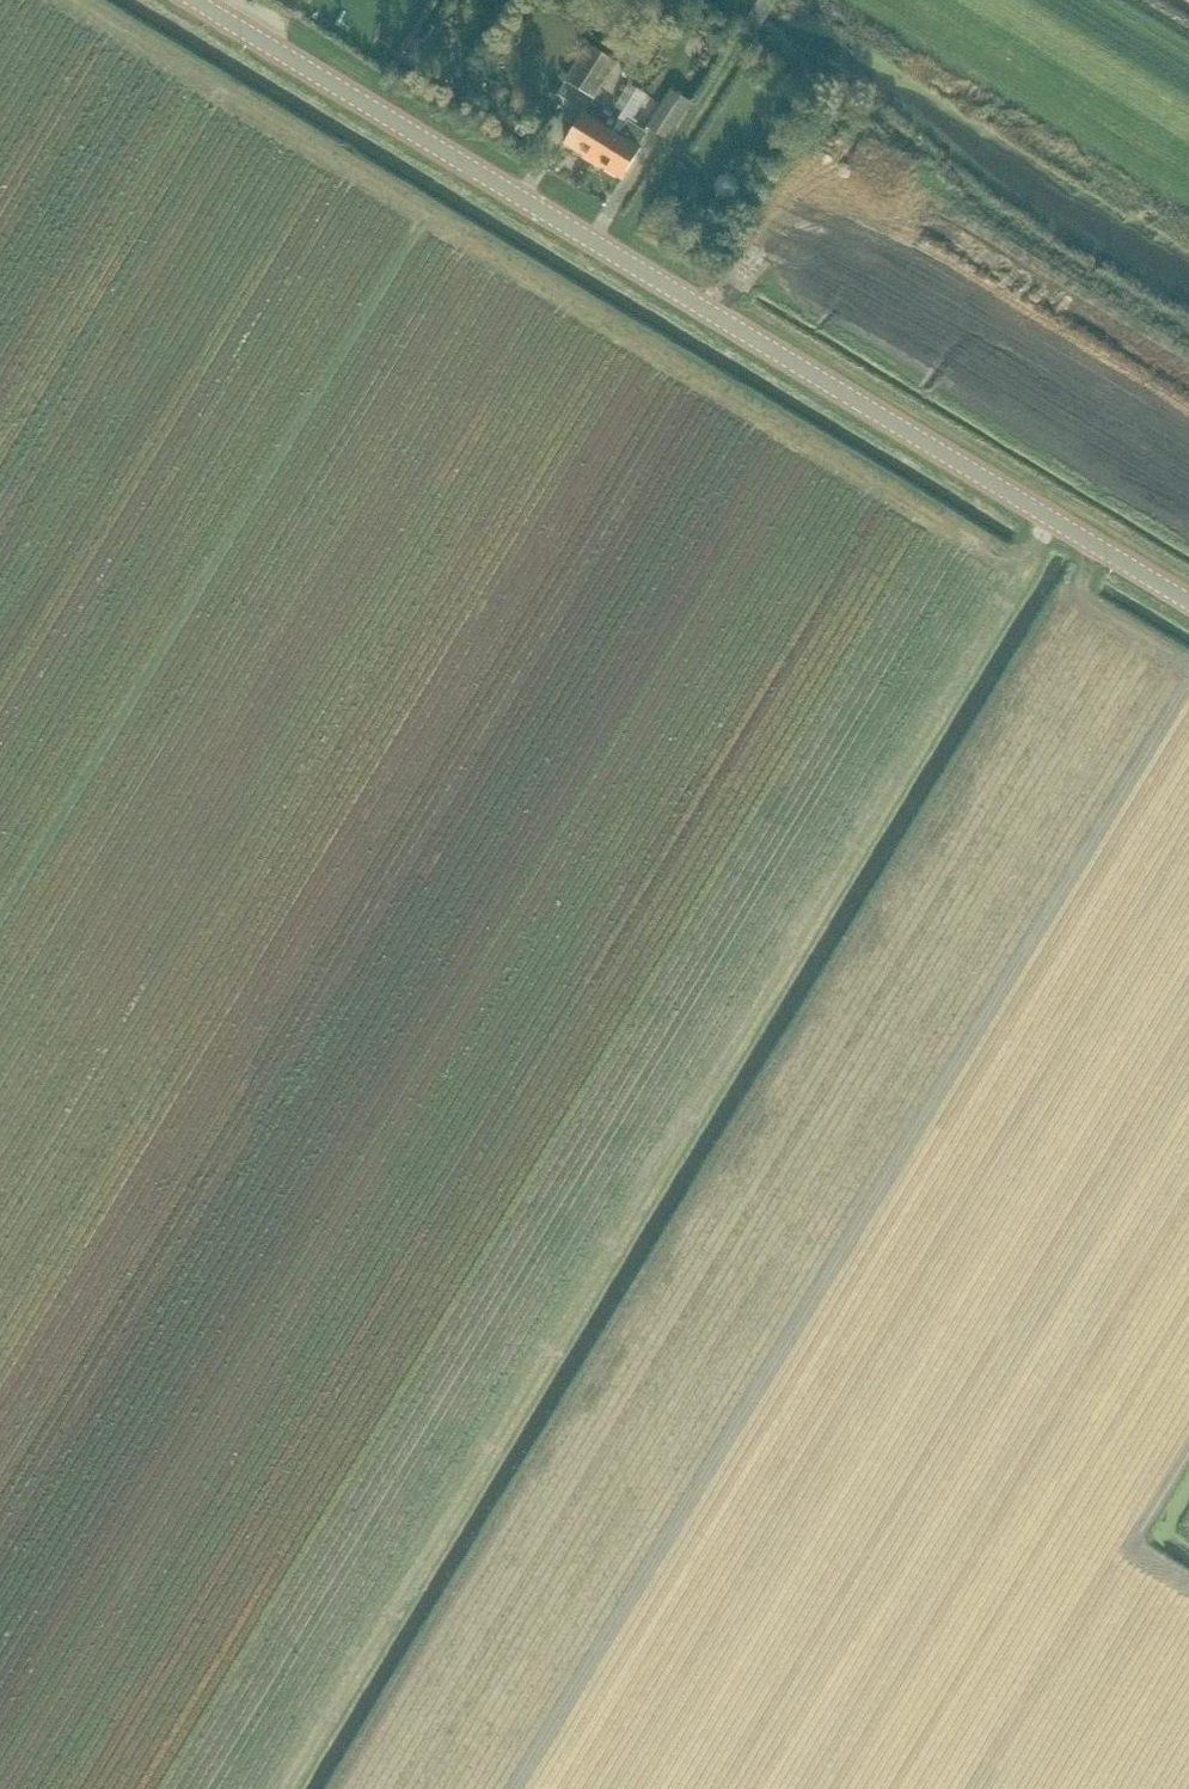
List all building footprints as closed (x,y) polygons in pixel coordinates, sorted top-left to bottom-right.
[(595,100),(619,62),(589,43),(566,82),(595,100)] [(631,84),(617,107),(625,112),(639,89),(631,84)] [(693,101),(672,88),(648,127),(669,140),(693,101)] [(614,129),(615,129),(619,121),(593,104),(587,112),(585,111),(565,144),(594,162),(614,129)] [(594,162),(623,180),(643,147),(642,146),(649,133),(630,121),(622,133),(615,129),(614,129),(594,162)] [(521,124),(516,131),(525,137),(530,129),(521,124)] [(749,169),(736,183),(750,197),(764,183),(749,169)]
